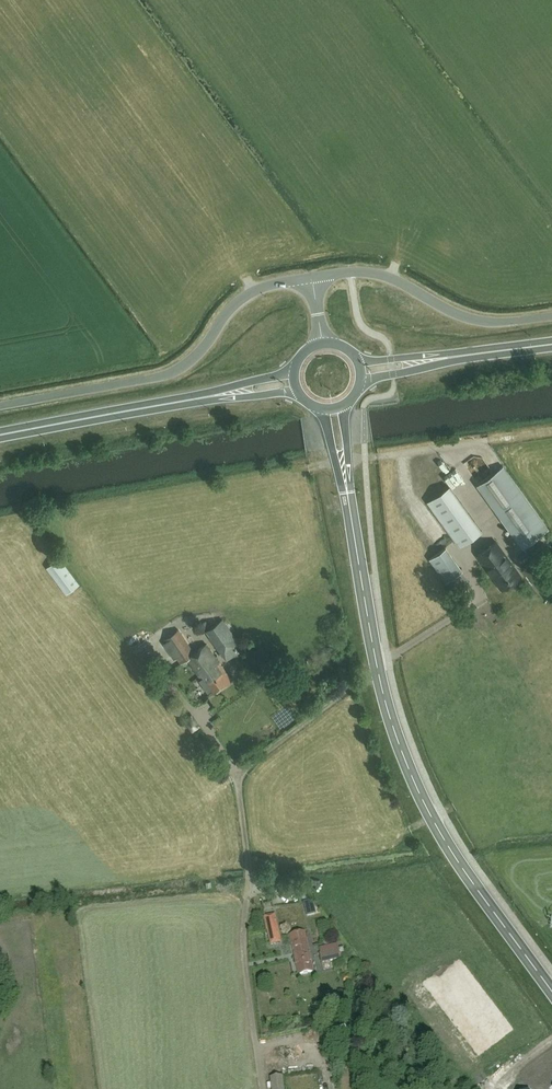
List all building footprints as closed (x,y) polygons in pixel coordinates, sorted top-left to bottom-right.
[(478,484),(523,547),(548,529),(503,466),(478,484)] [(449,484),(427,500),(460,545),(481,529),(449,484)] [(410,505),(414,516),(428,511),(424,500),(410,505)] [(521,576),(496,541),(477,555),(491,573),(492,573),(495,577),(494,578),(497,583),(496,583),(501,589),(502,589),(503,590),(521,576)] [(444,583),(450,579),(462,571),(446,548),(428,560),(444,583)] [(531,549),(525,553),(531,561),(537,557),(531,549)] [(47,566),(67,593),(79,584),(59,558),(47,566)] [(234,646),(238,643),(222,620),(205,631),(226,661),(238,652),(234,646)] [(208,692),(214,688),(215,690),(231,679),(206,644),(194,653),(178,630),(165,639),(181,663),(187,658),(200,676),(204,674),(205,676),(199,680),(208,692)] [(270,945),(281,943),(275,914),(263,917),(266,931),(267,931),(270,945)] [(289,934),(291,942),(298,974),(313,971),(305,931),(289,934)] [(320,952),(322,962),(341,958),(339,948),(338,949),(337,944),(320,947),(321,952),(320,952)] [(271,1077),(273,1088),(285,1088),(283,1076),(271,1077)]
